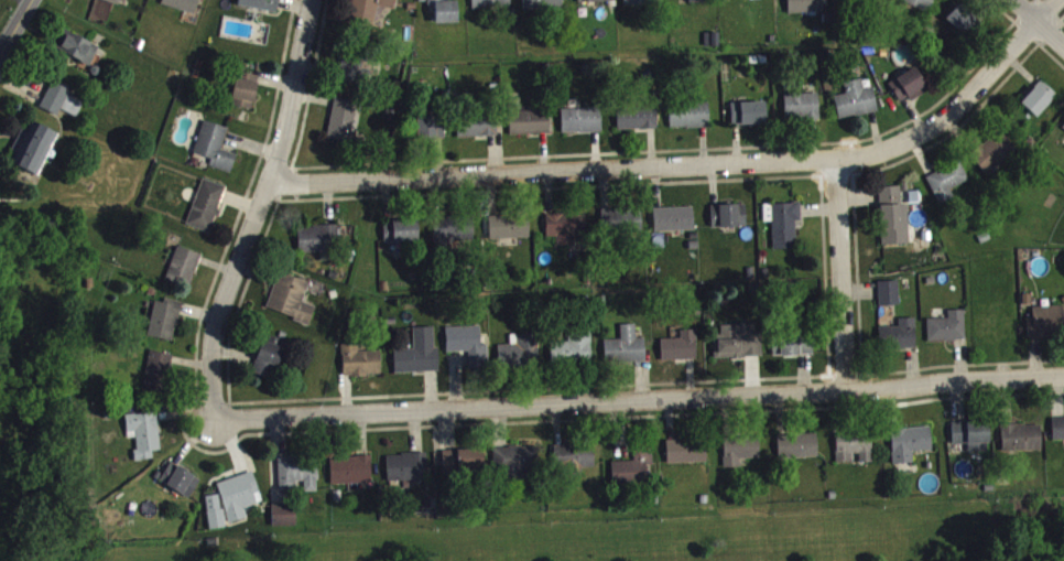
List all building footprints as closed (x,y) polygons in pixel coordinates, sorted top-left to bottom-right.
[(122,11),(125,0),(100,0),(98,6),(122,11)] [(201,3),(208,5),(210,0),(166,0),(163,11),(196,21),(201,3)] [(283,0),(240,0),(238,11),(278,20),(283,0)] [(351,31),(375,34),(378,14),(396,16),(398,0),(355,0),(351,31)] [(428,12),(436,11),(436,30),(459,30),(458,8),(449,8),(448,0),(428,0),(428,12)] [(511,14),(511,0),(472,0),(473,15),(511,14)] [(524,16),(567,14),(567,0),(524,0),(524,16)] [(610,9),(610,0),(578,0),(578,10),(610,9)] [(665,11),(664,0),(625,0),(625,12),(665,11)] [(680,4),(689,3),(689,10),(710,9),(710,0),(680,0),(680,4)] [(823,0),(788,0),(789,20),(824,19),(823,0)] [(929,21),(938,0),(897,0),(894,6),(929,21)] [(946,24),(962,41),(978,26),(962,9),(946,24)] [(100,51),(67,39),(59,59),(92,71),(100,51)] [(720,39),(705,40),(706,53),(720,53),(720,39)] [(365,89),(366,62),(342,61),(342,88),(365,89)] [(909,103),(912,109),(930,97),(915,73),(889,90),(901,109),(909,103)] [(232,113),(255,116),(259,81),(236,79),(232,113)] [(865,96),(863,86),(845,89),(847,101),(835,103),(839,126),(878,118),(874,94),(865,96)] [(1021,109),(1037,124),(1058,101),(1042,86),(1021,109)] [(59,123),(62,117),(79,126),(87,110),(70,101),(72,98),(54,88),(41,113),(59,123)] [(820,127),(819,100),(785,101),(786,128),(820,127)] [(330,146),(352,149),(357,108),(334,106),(330,146)] [(733,132),(767,131),(766,109),(732,110),(733,132)] [(711,134),(710,111),(670,112),(671,135),(711,134)] [(658,113),(618,114),(619,137),(659,135),(658,113)] [(563,140),(603,140),(603,115),(562,116),(563,140)] [(550,117),(510,118),(511,142),(550,141),(550,117)] [(498,143),(498,121),(458,122),(459,144),(498,143)] [(418,149),(444,147),(443,123),(417,124),(418,149)] [(38,183),(59,140),(33,128),(28,137),(24,135),(8,169),(38,183)] [(229,134),(205,128),(196,161),(212,166),(210,174),(233,180),(238,161),(223,157),(229,134)] [(971,162),(987,182),(1017,157),(1001,137),(971,162)] [(955,204),(951,195),(970,188),(963,169),(928,183),(938,211),(955,204)] [(228,194),(204,185),(188,231),(211,240),(228,194)] [(880,194),(881,211),(902,210),(901,193),(880,194)] [(802,228),(802,209),(773,210),(774,257),(797,257),(797,228),(802,228)] [(712,212),(713,234),(747,234),(746,211),(712,212)] [(909,211),(881,212),(882,251),(910,250),(909,211)] [(604,238),(643,236),(642,214),(603,216),(604,238)] [(654,215),(655,239),(695,237),(695,214),(654,215)] [(547,221),(548,244),(558,243),(558,252),(575,252),(575,243),(587,242),(586,220),(547,221)] [(518,251),(518,246),(530,245),(530,223),(489,223),(489,252),(518,251)] [(434,226),(434,252),(475,251),(474,225),(434,226)] [(419,249),(419,227),(384,228),(385,249),(419,249)] [(299,234),(300,259),(338,258),(338,232),(299,234)] [(169,288),(194,293),(202,260),(176,254),(169,288)] [(317,313),(304,309),(311,289),(280,279),(268,317),(311,330),(317,313)] [(899,288),(879,288),(880,313),(900,312),(899,288)] [(157,305),(149,344),(175,348),(182,310),(157,305)] [(1063,344),(1063,313),(1034,314),(1034,325),(1028,326),(1029,345),(1063,344)] [(928,326),(928,348),(966,347),(966,317),(949,317),(949,325),(928,326)] [(899,325),(899,334),(878,334),(879,355),(917,354),(916,325),(899,325)] [(762,364),(761,331),(719,332),(721,365),(762,364)] [(646,345),(637,346),(637,332),(621,332),(622,347),(605,347),(606,369),(646,369),(646,345)] [(415,356),(395,357),(396,380),(438,378),(437,333),(414,334),(415,356)] [(446,334),(447,359),(471,358),(472,374),(489,373),(488,352),(482,352),(481,333),(446,334)] [(662,366),(700,365),(699,336),(682,337),(682,346),(662,346),(662,366)] [(593,368),(592,337),(569,338),(569,348),(553,349),(553,369),(593,368)] [(776,363),(814,362),(813,345),(800,346),(800,339),(775,339),(776,363)] [(253,379),(273,386),(287,348),(267,341),(253,379)] [(512,341),(512,352),(496,352),(496,375),(540,375),(540,341),(512,341)] [(360,358),(360,351),(343,352),(344,383),(382,382),(382,358),(360,358)] [(167,397),(172,360),(150,358),(145,395),(167,397)] [(162,457),(158,419),(126,423),(129,445),(135,445),(138,468),(155,466),(154,458),(162,457)] [(1063,446),(1063,425),(1053,425),(1054,447),(1063,446)] [(970,459),(990,459),(989,429),(953,430),(953,451),(969,451),(970,459)] [(1043,457),(1042,431),(1002,432),(1003,459),(1043,457)] [(915,470),(914,459),(933,457),(932,434),(891,437),(894,471),(915,470)] [(630,440),(649,440),(650,463),(642,463),(643,483),(608,481),(607,471),(608,460),(622,460),(622,457),(630,458),(630,440)] [(837,440),(837,470),(853,470),(853,461),(861,461),(861,470),(874,470),(874,440),(837,440)] [(778,442),(780,466),(819,464),(819,441),(778,442)] [(761,445),(725,444),(724,474),(741,475),(741,466),(760,466),(761,445)] [(668,470),(708,470),(707,447),(668,447),(668,470)] [(595,451),(554,452),(554,474),(595,473),(595,451)] [(494,475),(507,475),(507,486),(539,485),(538,453),(493,455),(494,475)] [(444,457),(445,481),(484,479),(483,456),(444,457)] [(428,460),(388,462),(389,489),(425,488),(424,478),(429,477),(428,460)] [(279,465),(281,498),(303,497),(304,499),(319,498),(318,464),(279,465)] [(332,491),(373,490),(372,464),(331,465),(332,491)] [(160,490),(193,505),(202,485),(170,470),(160,490)] [(219,489),(229,530),(248,525),(245,514),(263,510),(255,480),(219,489)] [(225,534),(222,502),(207,503),(210,536),(225,534)] [(274,534),(298,532),(297,511),(273,512),(274,534)]
